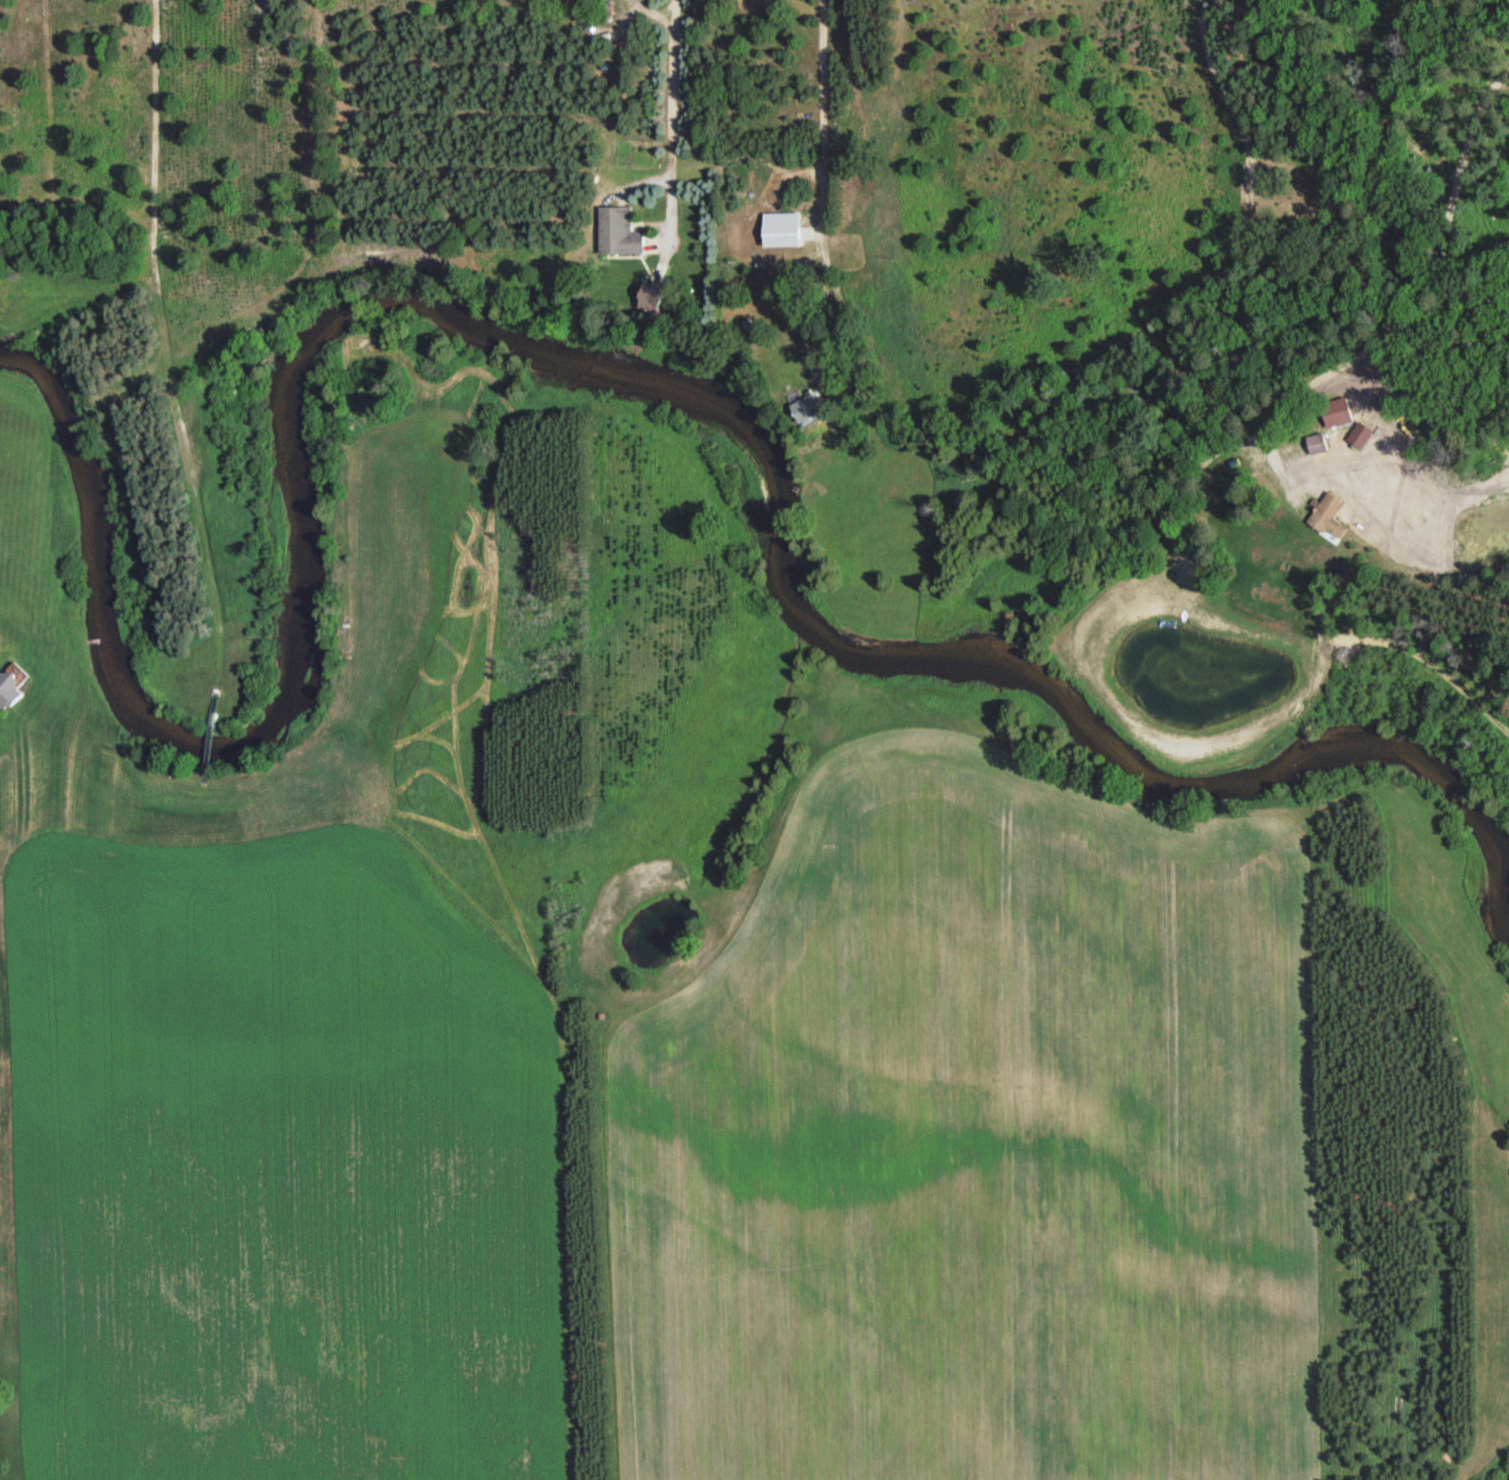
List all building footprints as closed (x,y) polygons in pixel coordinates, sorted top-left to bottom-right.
[(644,232),(631,232),(631,207),(600,207),(600,255),(644,255),(644,232)] [(789,406),(797,424),(822,412),(813,395),(789,406)] [(1348,527),(1335,519),(1346,503),(1329,492),(1309,523),(1338,542),(1348,527)] [(16,703),(16,669),(0,669),(0,704),(16,703)]
